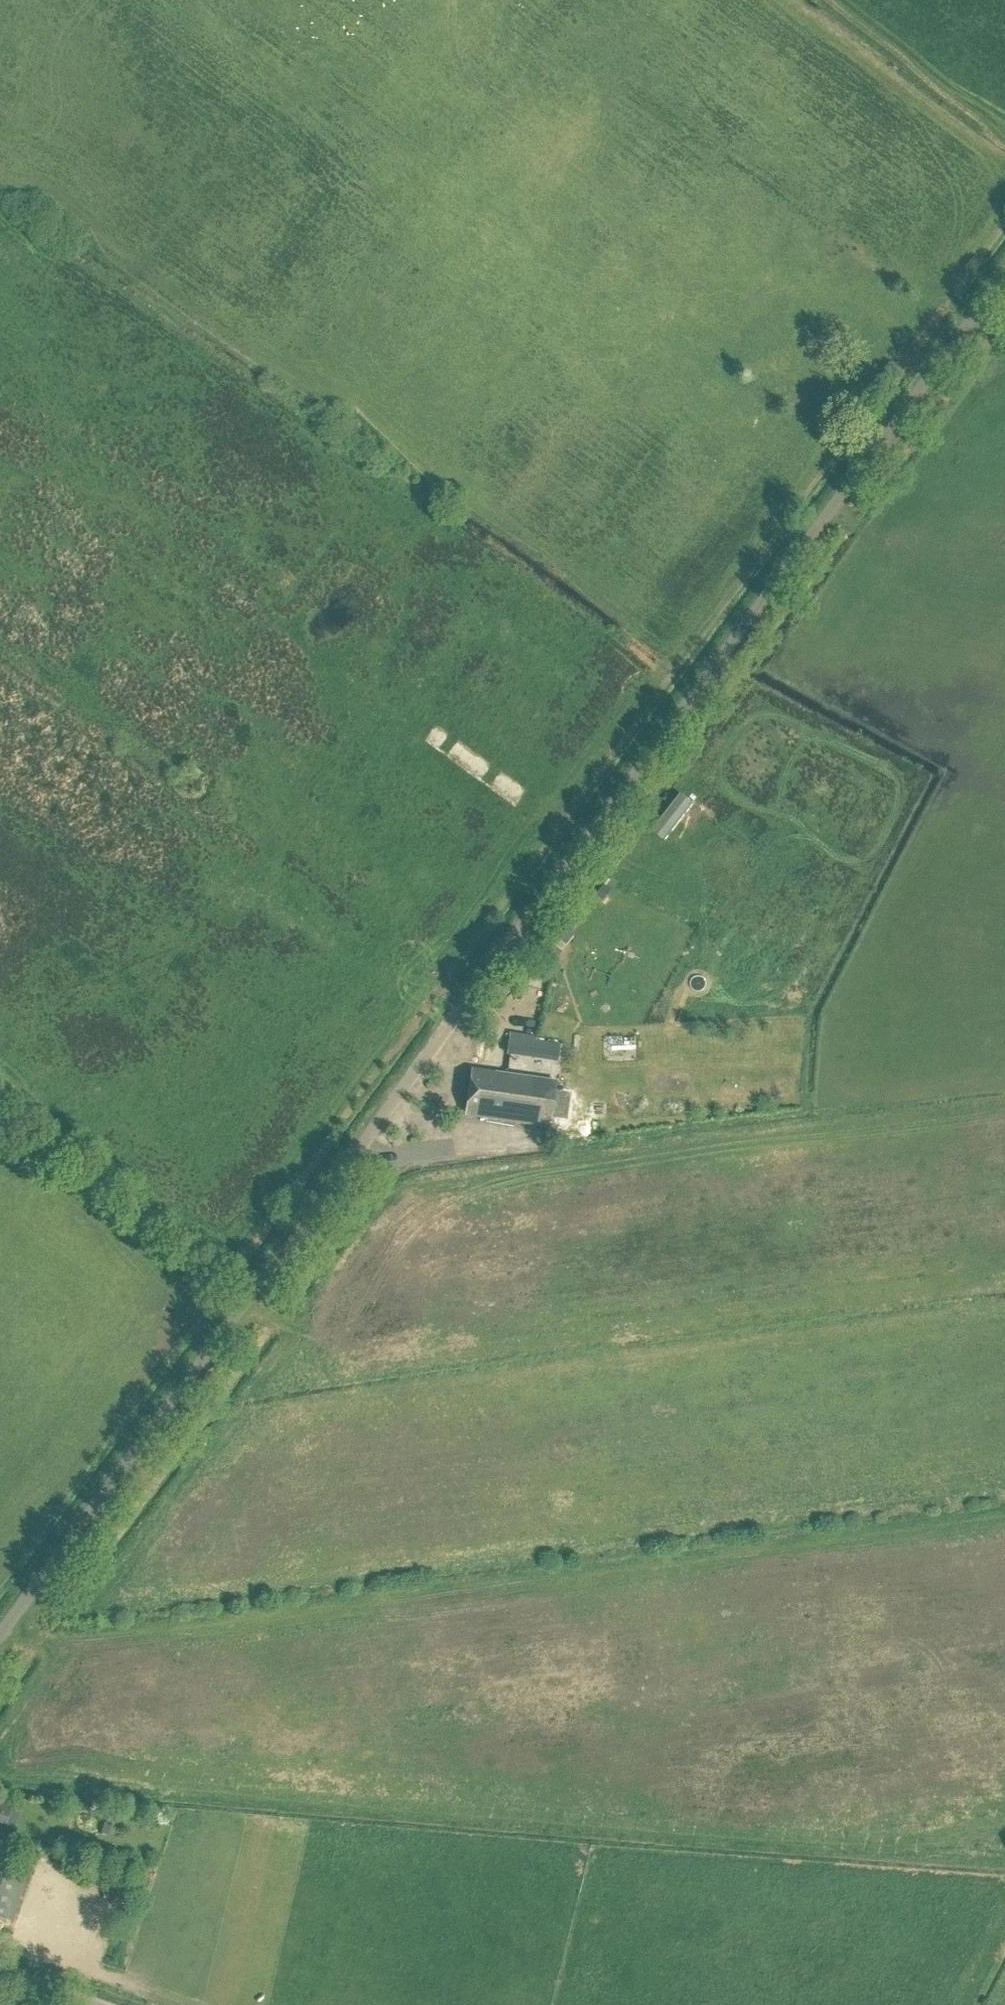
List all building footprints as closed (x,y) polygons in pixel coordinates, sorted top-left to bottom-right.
[(467,741),(458,751),(490,776),(498,766),(467,741)] [(558,1063),(559,1047),(533,1044),(534,1038),(516,1036),(514,1059),(558,1063)] [(548,1130),(553,1097),(555,1086),(556,1084),(472,1070),(464,1117),(548,1130)] [(7,1826),(12,1809),(0,1806),(0,1824),(7,1826)] [(103,1824),(99,1834),(106,1836),(109,1826),(103,1824)] [(18,1873),(10,1891),(24,1897),(32,1879),(18,1873)]
